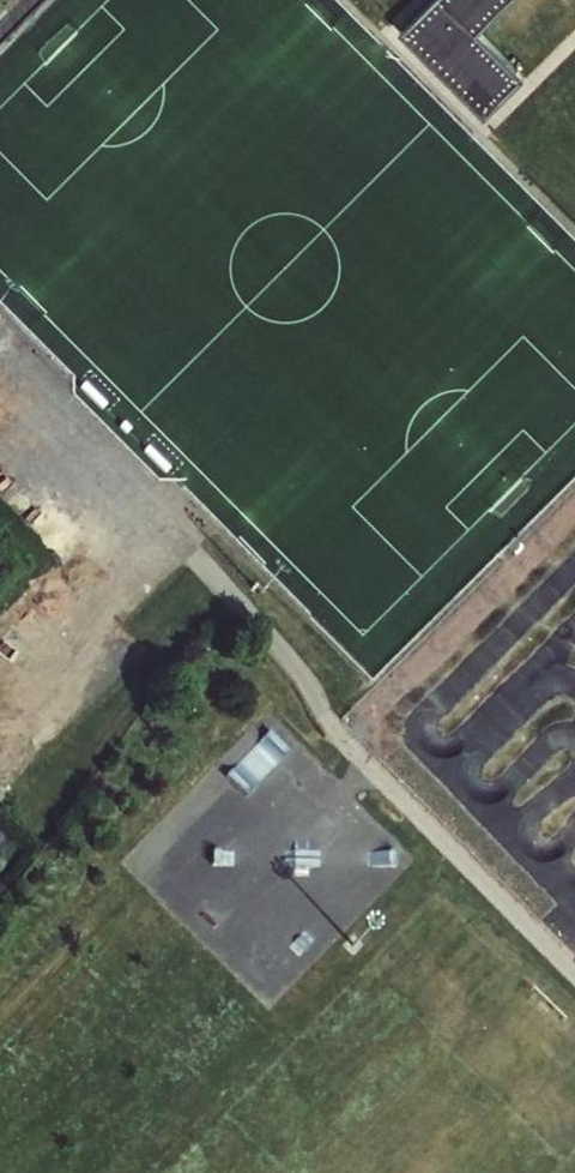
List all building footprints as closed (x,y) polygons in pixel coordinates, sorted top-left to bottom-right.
[(407,29),(490,110),(526,73),(482,29),(510,0),(436,0),(407,29)]
